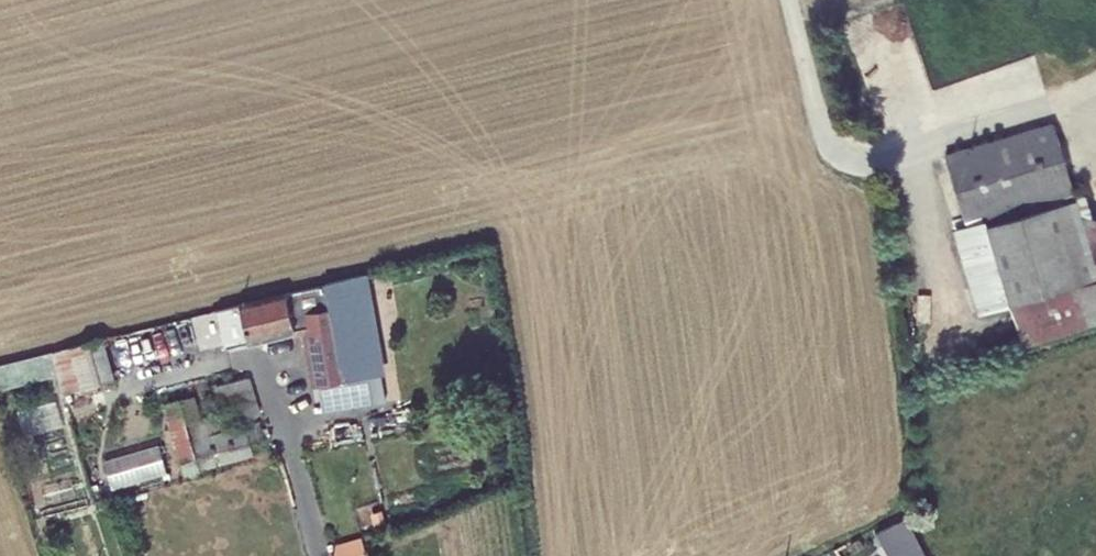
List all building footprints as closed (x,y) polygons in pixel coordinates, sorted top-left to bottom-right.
[(1085,193),(1076,196),(1053,121),(944,154),(966,225),(953,229),(978,315),(1009,305),(1023,347),(1095,325),(1095,218),(1092,218),(1085,193)] [(367,274),(325,284),(341,382),(381,376),(386,375),(367,274)] [(325,284),(215,311),(225,348),(247,342),(248,344),(295,332),(295,330),(305,328),(316,387),(318,386),(323,413),(385,402),(381,376),(341,382),(325,284)] [(103,339),(49,352),(56,375),(61,394),(114,380),(103,339)] [(56,375),(49,352),(0,364),(0,390),(56,375)] [(182,476),(253,455),(250,443),(264,440),(259,421),(229,429),(228,424),(260,414),(249,377),(213,387),(219,413),(200,418),(195,395),(162,404),(182,476)] [(61,399),(24,408),(29,429),(66,420),(61,399)] [(157,445),(104,462),(111,489),(166,473),(157,445)] [(70,478),(40,486),(45,506),(75,498),(70,478)] [(906,518),(877,533),(889,555),(926,555),(906,518)] [(333,545),(336,555),(367,555),(361,537),(333,545)]
